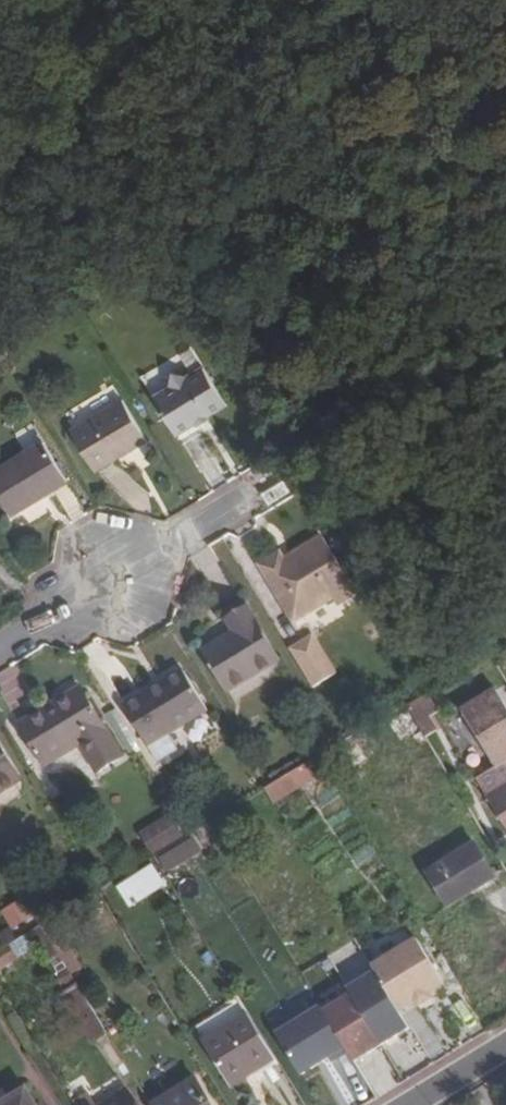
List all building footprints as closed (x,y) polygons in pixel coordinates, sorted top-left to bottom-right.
[(196,424),(210,414),(227,404),(204,367),(188,376),(172,373),(169,388),(152,399),(175,436),(196,424)] [(71,427),(97,470),(145,442),(119,398),(71,427)] [(210,414),(196,424),(198,427),(213,418),(210,414)] [(40,440),(0,464),(0,492),(13,514),(65,484),(40,440)] [(284,561),(282,559),(278,551),(258,563),(292,619),(330,596),(336,603),(354,591),(321,535),(290,553),(292,556),(284,561)] [(205,649),(228,688),(279,658),(247,606),(226,619),(233,632),(205,649)] [(291,653),(310,684),(331,672),(312,640),(291,653)] [(182,669),(147,690),(151,696),(127,711),(147,745),(206,709),(182,669)] [(45,765),(79,744),(96,770),(122,755),(80,685),(19,723),(45,765)] [(494,687),(459,708),(493,764),(473,776),(505,830),(505,707),(494,687)] [(423,713),(423,714),(432,709),(421,690),(402,702),(413,719),(423,713)] [(413,719),(421,733),(431,727),(423,713),(413,719)] [(20,778),(0,746),(0,790),(20,778)] [(316,758),(267,788),(277,806),(326,776),(316,758)] [(51,770),(64,791),(81,780),(69,759),(51,770)] [(166,871),(200,856),(184,821),(151,836),(166,871)] [(474,843),(429,870),(448,904),(494,876),(474,843)] [(138,874),(150,894),(165,885),(153,865),(138,874)] [(150,894),(138,874),(117,887),(129,906),(150,894)] [(40,925),(32,929),(66,985),(75,980),(70,972),(61,957),(53,945),(40,925)] [(62,939),(53,945),(61,957),(70,952),(62,939)] [(9,944),(0,949),(0,966),(16,957),(9,944)] [(79,966),(70,952),(61,957),(70,972),(79,966)] [(107,1032),(77,984),(64,993),(93,1041),(107,1032)] [(232,1084),(276,1058),(249,1013),(205,1039),(232,1084)] [(152,1104),(212,1104),(196,1078),(152,1104)] [(25,1087),(0,1103),(0,1104),(36,1104),(25,1087)] [(128,1089),(101,1104),(139,1104),(128,1089)] [(312,1104),(328,1104),(320,1092),(309,1099),(312,1104)] [(73,1102),(75,1104),(98,1104),(90,1093),(73,1102)]
